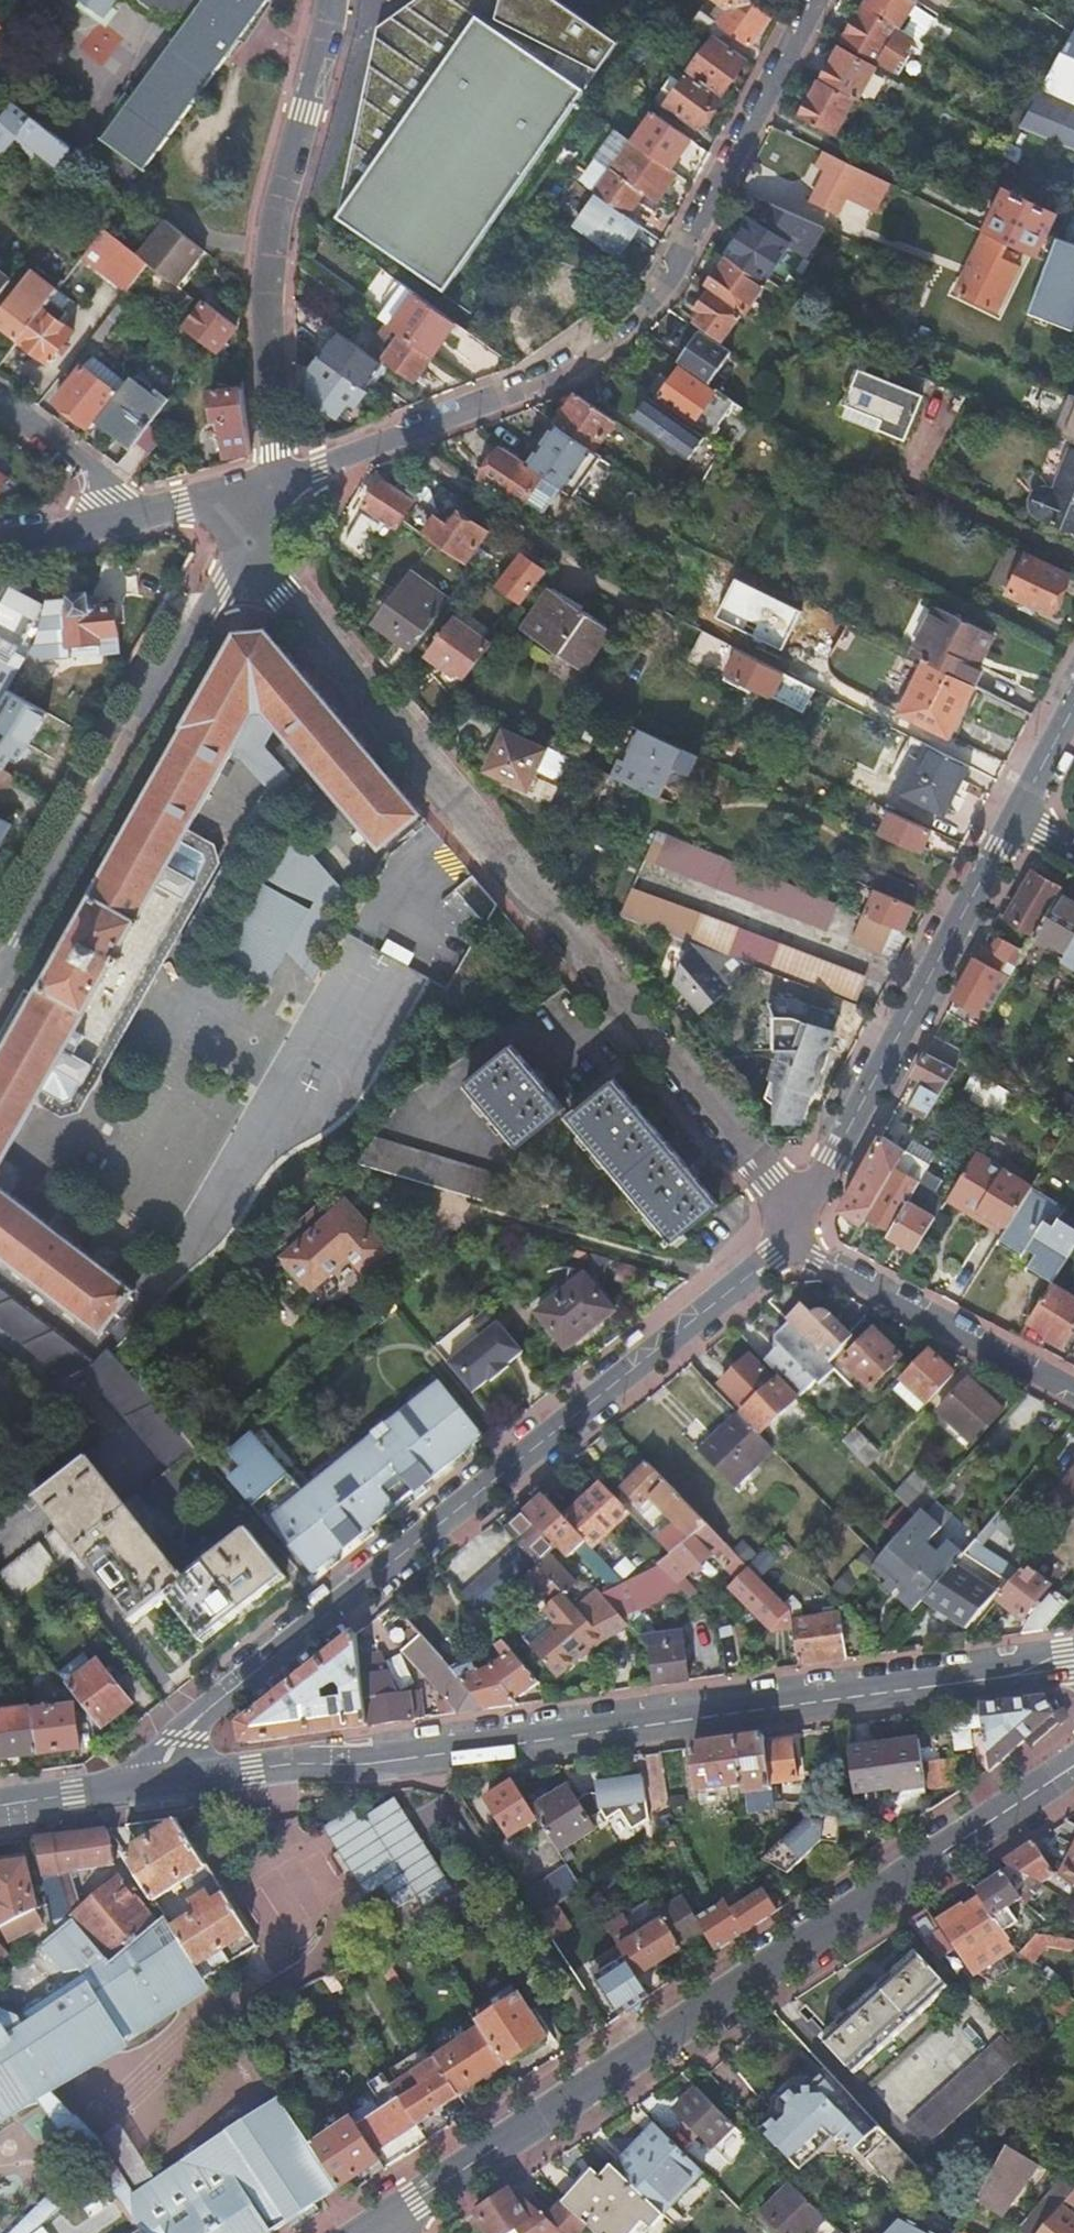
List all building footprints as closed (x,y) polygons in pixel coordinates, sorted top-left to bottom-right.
[(103,22),(118,0),(72,0),(103,22)] [(155,17),(176,19),(185,25),(104,141),(148,172),(229,57),(231,58),(251,28),(270,0),(131,0),(155,17)] [(559,0),(418,0),(379,28),(368,76),(336,217),(445,291),(537,166),(620,43),(605,33),(578,14),(559,0)] [(749,0),(709,0),(707,3),(727,17),(716,31),(697,17),(694,22),(716,38),(744,57),(772,16),(749,0)] [(865,7),(898,29),(907,15),(912,18),(903,32),(914,39),(929,16),(913,6),(916,1),(914,0),(870,0),(865,7)] [(902,58),(914,39),(903,32),(898,29),(865,7),(864,6),(841,43),(897,77),(907,61),(902,58)] [(8,29),(0,21),(0,38),(8,29)] [(1042,90),(1073,104),(1073,34),(1073,36),(1059,61),(1042,90)] [(749,61),(744,57),(716,38),(689,75),(690,76),(721,98),(749,61)] [(641,67),(649,56),(639,48),(631,60),(641,67)] [(855,101),(856,102),(874,69),(875,68),(839,48),(820,82),(855,101)] [(874,69),(856,102),(875,112),(893,79),(874,69)] [(698,129),(721,98),(690,76),(668,106),(675,111),(698,129)] [(820,82),(800,119),(835,137),(855,101),(820,82)] [(1019,131),(1073,153),(1073,104),(1042,90),(1029,114),(1019,131)] [(0,123),(0,149),(5,153),(6,152),(16,139),(33,118),(15,104),(0,123)] [(675,111),(668,106),(665,111),(672,115),(675,111)] [(1000,140),(1010,145),(1019,131),(1029,114),(1019,107),(1000,140)] [(693,141),(655,114),(634,144),(672,171),(693,141)] [(33,118),(16,139),(6,152),(23,166),(37,149),(58,166),(72,148),(33,118)] [(672,171),(634,144),(633,143),(596,194),(626,215),(629,217),(645,194),(657,204),(678,175),(672,171)] [(846,200),(861,172),(825,154),(818,169),(828,174),(813,203),(838,216),(846,200)] [(875,215),(889,186),(861,172),(846,200),(875,215)] [(1006,244),(1048,265),(1057,241),(1046,237),(1056,217),(1005,192),(985,233),(1006,244)] [(577,227),(618,256),(640,226),(629,217),(626,215),(624,218),(597,198),(577,227)] [(764,284),(765,281),(767,282),(789,247),(806,258),(824,229),(773,206),(760,225),(752,220),(729,259),(764,284)] [(675,220),(676,218),(663,209),(658,210),(647,231),(665,239),(675,220)] [(195,262),(203,252),(165,222),(139,256),(149,264),(178,286),(195,262)] [(149,264),(139,256),(106,231),(92,249),(111,264),(103,274),(127,293),(149,264)] [(1002,251),(1006,244),(985,233),(955,293),(995,313),(1021,261),(1002,251)] [(1057,241),(1048,265),(1028,317),(1070,334),(1073,324),(1073,247),(1057,241)] [(111,264),(92,249),(84,259),(103,274),(111,264)] [(766,286),(764,284),(729,259),(719,271),(719,270),(714,272),(708,280),(708,284),(709,284),(708,286),(746,314),(766,286)] [(200,267),(195,262),(178,286),(183,290),(200,267)] [(20,342),(51,302),(58,292),(33,273),(0,316),(0,327),(20,342)] [(11,281),(0,273),(0,295),(11,281)] [(402,287),(378,319),(388,326),(433,357),(456,325),(402,287)] [(72,302),(58,292),(51,302),(64,312),(72,302)] [(724,338),(738,318),(740,320),(742,317),(740,315),(710,293),(696,310),(701,313),(697,319),(724,338)] [(51,302),(20,342),(50,366),(74,333),(62,323),(68,315),(64,312),(51,302)] [(185,329),(217,354),(236,328),(204,304),(185,329)] [(132,315),(118,305),(93,337),(108,348),(132,315)] [(415,382),(433,357),(388,326),(368,353),(384,365),(386,361),(415,382)] [(684,353),(677,363),(709,385),(732,353),(699,331),(688,347),(684,353)] [(323,357),(367,389),(384,365),(368,353),(339,333),(323,357)] [(672,345),(684,353),(688,347),(676,339),(672,345)] [(366,390),(367,389),(323,357),(311,374),(322,382),(310,398),(340,419),(352,404),(358,408),(369,393),(366,390)] [(120,394),(129,383),(96,359),(85,366),(120,394)] [(895,369),(871,359),(865,375),(862,374),(848,407),(884,423),(880,432),(905,442),(923,400),(920,398),(926,382),(895,369)] [(92,430),(97,423),(120,394),(85,366),(57,402),(58,404),(58,407),(59,410),(61,413),(64,415),(68,415),(72,414),(92,430)] [(679,370),(660,398),(694,424),(709,435),(712,436),(729,411),(738,417),(744,409),(742,408),(735,403),(716,390),(714,393),(679,370)] [(151,426),(172,399),(159,389),(156,393),(154,391),(155,390),(153,387),(152,384),(150,382),(148,381),(146,380),(142,378),(139,377),(138,378),(135,376),(129,383),(120,394),(97,423),(92,430),(93,431),(98,424),(118,440),(119,440),(122,437),(134,446),(131,450),(132,450),(151,426)] [(252,456),(244,391),(211,394),(215,424),(220,423),(225,460),(252,456)] [(621,426),(573,392),(552,400),(566,410),(556,424),(594,452),(612,427),(617,430),(621,426)] [(705,437),(692,428),(649,398),(633,421),(689,460),(705,437)] [(884,423),(848,407),(843,419),(879,435),(880,432),(884,423)] [(1073,422),(1066,440),(1073,443),(1073,421),(1073,422)] [(572,496),(601,457),(594,452),(556,424),(526,465),(542,476),(559,488),(572,496)] [(692,428),(705,437),(707,439),(709,435),(694,424),(692,428)] [(130,452),(118,468),(132,479),(161,443),(151,426),(132,450),(130,452)] [(134,446),(122,437),(119,440),(118,440),(117,441),(130,452),(132,450),(131,450),(134,446)] [(524,503),(542,476),(526,465),(500,448),(478,481),(520,508),(524,503)] [(10,480),(5,477),(12,466),(0,457),(0,492),(10,480)] [(1060,495),(1054,493),(1051,492),(1049,492),(1047,492),(1044,492),(1041,494),(1038,497),(1036,500),(1034,504),(1034,508),(1034,512),(1036,516),(1038,519),(1041,520),(1044,522),(1073,535),(1073,463),(1060,495)] [(541,515),(559,488),(542,476),(524,503),(541,515)] [(399,490),(419,505),(428,493),(408,479),(399,490)] [(411,504),(378,481),(362,507),(394,529),(411,504)] [(404,523),(415,531),(427,516),(417,508),(404,523)] [(423,537),(465,567),(487,535),(459,515),(450,528),(437,518),(423,537)] [(388,534),(361,516),(343,545),(360,557),(372,538),(382,544),(388,534)] [(1024,557),(1004,549),(987,587),(1007,596),(1024,557)] [(1068,577),(1024,557),(1007,596),(1050,616),(1068,577)] [(498,590),(520,605),(543,574),(521,558),(498,590)] [(383,666),(393,678),(446,607),(410,580),(378,624),(398,640),(381,663),(383,666)] [(12,587),(0,608),(0,640),(5,643),(0,651),(0,696),(6,699),(9,693),(31,654),(36,646),(46,605),(12,587)] [(609,632),(550,590),(521,631),(580,672),(609,632)] [(125,606),(93,607),(91,591),(65,594),(66,600),(48,600),(46,605),(36,646),(31,654),(53,676),(70,666),(102,664),(102,652),(119,653),(119,624),(125,624),(125,606)] [(939,610),(915,658),(923,662),(972,686),(981,668),(973,665),(978,655),(981,656),(992,637),(939,610)] [(464,679),(489,646),(453,619),(428,653),(464,679)] [(34,1106),(42,1092),(65,1105),(73,1103),(208,863),(206,852),(183,839),(189,830),(249,724),(255,713),(266,714),(381,850),(422,816),(423,815),(417,808),(416,809),(393,782),(395,781),(389,773),(387,775),(365,749),(367,747),(361,740),(358,741),(336,714),(338,712),(332,706),(331,707),(308,681),(310,679),(304,672),(302,673),(291,660),(293,658),(287,651),(285,653),(275,641),(277,639),(269,630),(261,630),(261,632),(244,633),(244,631),(237,631),(233,640),(234,641),(217,670),(215,670),(204,689),(206,690),(189,720),(187,720),(183,727),(185,728),(184,729),(186,730),(169,759),(167,758),(163,766),(164,767),(147,798),(146,797),(141,805),(142,805),(125,836),(124,836),(110,860),(111,861),(93,893),(90,892),(87,897),(89,898),(72,928),(70,928),(58,949),(59,950),(42,981),(41,980),(37,986),(39,987),(37,989),(39,990),(22,1020),(21,1020),(6,1044),(7,1045),(0,1058),(0,1165),(34,1106)] [(816,690),(703,633),(695,648),(688,662),(741,689),(744,683),(773,698),(805,714),(808,707),(810,708),(813,701),(811,700),(816,690)] [(972,686),(923,662),(897,713),(946,737),(972,686)] [(47,714),(9,693),(6,699),(0,709),(0,732),(8,737),(20,744),(27,748),(47,714)] [(274,738),(249,724),(189,830),(215,844),(274,738)] [(501,779),(492,797),(513,822),(537,773),(553,780),(563,777),(571,759),(565,757),(549,749),(548,751),(504,730),(484,771),(501,779)] [(689,780),(699,757),(690,752),(638,730),(629,752),(689,780)] [(8,737),(0,751),(0,770),(4,772),(20,744),(8,737)] [(716,764),(720,754),(694,743),(690,752),(699,757),(716,764)] [(909,758),(903,770),(953,795),(954,796),(969,767),(926,745),(917,762),(909,758)] [(618,760),(610,777),(622,782),(657,797),(660,799),(666,786),(667,786),(683,793),(689,780),(629,752),(624,763),(618,760)] [(610,777),(590,768),(583,783),(603,793),(610,777)] [(0,770),(0,790),(17,789),(20,782),(4,772),(0,770)] [(953,795),(903,770),(892,792),(942,816),(953,795)] [(610,777),(603,793),(602,796),(613,801),(622,782),(610,777)] [(890,813),(879,835),(920,854),(932,832),(890,813)] [(231,862),(320,904),(342,857),(254,815),(231,862)] [(16,825),(0,816),(0,853),(16,825)] [(835,905),(656,831),(645,858),(824,930),(835,905)] [(438,847),(418,865),(442,894),(463,876),(438,847)] [(876,872),(869,889),(875,892),(904,904),(912,887),(876,872)] [(1008,918),(1035,935),(1059,895),(1062,890),(1034,874),(1008,918)] [(306,1002),(328,961),(297,944),(316,911),(259,880),(219,954),(306,1002)] [(633,888),(620,918),(689,944),(725,956),(741,963),(852,1004),(861,978),(633,888)] [(875,892),(864,917),(891,928),(901,932),(912,908),(904,904),(875,892)] [(1059,895),(1035,935),(1066,953),(1061,961),(1073,969),(1073,904),(1059,895)] [(864,917),(861,915),(850,942),(879,954),(891,928),(864,917)] [(982,947),(977,957),(1011,977),(1025,952),(998,937),(990,951),(982,947)] [(741,963),(725,956),(689,944),(675,982),(690,999),(701,1013),(742,979),(741,963)] [(981,1005),(990,1012),(1011,977),(977,957),(975,956),(953,997),(954,998),(977,1011),(981,1005)] [(775,1051),(779,1051),(779,1057),(778,1058),(770,1078),(774,1079),(768,1097),(798,1108),(804,1090),(811,1093),(819,1073),(812,1071),(819,1051),(826,1054),(833,1033),(832,1033),(838,1018),(797,1003),(767,1001),(774,1016),(779,1028),(778,1049),(775,1049),(775,1051)] [(925,1052),(956,1069),(960,1063),(966,1052),(935,1035),(925,1052)] [(468,1084),(521,1149),(567,1112),(514,1047),(468,1084)] [(909,1107),(927,1117),(956,1069),(925,1052),(912,1076),(923,1081),(909,1107)] [(996,1118),(1012,1093),(988,1079),(981,1074),(967,1099),(983,1109),(996,1118)] [(670,1248),(674,1244),(675,1245),(715,1212),(720,1207),(615,1080),(569,1119),(670,1239),(665,1242),(670,1248)] [(15,1197),(59,1120),(34,1106),(0,1165),(0,1186),(15,1197)] [(502,1175),(376,1137),(358,1164),(364,1165),(414,1181),(493,1204),(493,1203),(502,1175)] [(841,1210),(861,1221),(863,1222),(866,1216),(905,1152),(906,1151),(880,1137),(854,1185),(841,1210)] [(906,1151),(905,1152),(928,1166),(935,1154),(912,1141),(906,1151)] [(866,1216),(891,1231),(926,1171),(928,1166),(905,1152),(866,1216)] [(975,1152),(950,1193),(1006,1229),(1031,1187),(975,1152)] [(889,1236),(914,1251),(941,1207),(930,1200),(942,1181),(926,1171),(891,1231),(889,1236)] [(25,1272),(24,1273),(32,1279),(33,1278),(60,1298),(58,1300),(65,1306),(67,1305),(96,1326),(94,1328),(100,1333),(106,1326),(105,1326),(134,1291),(15,1197),(0,1186),(0,1252),(25,1272)] [(1051,1283),(1073,1246),(1073,1223),(1061,1215),(1065,1209),(1031,1187),(997,1243),(1020,1257),(1024,1250),(1033,1255),(1026,1267),(1051,1283)] [(1006,1229),(950,1193),(946,1200),(1002,1235),(1006,1229)] [(362,1274),(386,1251),(345,1203),(282,1258),(310,1290),(347,1257),(362,1274)] [(608,1263),(593,1259),(589,1272),(604,1276),(608,1263)] [(650,1275),(621,1267),(616,1283),(645,1292),(650,1275)] [(567,1354),(616,1314),(585,1278),(580,1275),(575,1273),(570,1271),(567,1293),(536,1317),(567,1354)] [(1027,1321),(1064,1344),(1073,1329),(1073,1299),(1050,1284),(1027,1321)] [(0,1288),(0,1322),(1,1321),(11,1334),(15,1331),(25,1345),(28,1342),(38,1355),(41,1353),(52,1366),(55,1363),(66,1376),(82,1367),(167,1468),(140,1489),(161,1514),(188,1492),(168,1470),(194,1448),(158,1407),(129,1373),(109,1350),(94,1362),(0,1288)] [(831,1366),(857,1337),(834,1317),(832,1315),(830,1314),(828,1314),(826,1312),(823,1312),(821,1313),(819,1313),(816,1315),(815,1316),(813,1318),(804,1308),(788,1322),(790,1325),(831,1366)] [(448,1367),(472,1396),(489,1383),(491,1385),(509,1370),(507,1367),(524,1354),(490,1312),(472,1326),(483,1339),(448,1367)] [(821,1386),(836,1371),(831,1366),(790,1325),(776,1339),(776,1350),(777,1351),(766,1362),(783,1380),(792,1390),(800,1398),(801,1399),(817,1383),(821,1386)] [(845,1364),(872,1391),(903,1359),(875,1332),(845,1364)] [(930,1352),(904,1382),(929,1406),(955,1376),(930,1352)] [(792,1390),(783,1380),(779,1385),(753,1358),(722,1387),(746,1414),(742,1417),(759,1435),(800,1398),(792,1390)] [(940,1414),(975,1445),(1004,1412),(970,1381),(940,1414)] [(929,1406),(904,1382),(895,1391),(920,1415),(929,1406)] [(439,1383),(299,1495),(248,1437),(215,1466),(310,1575),(396,1508),(415,1493),(484,1438),(439,1383)] [(700,1452),(737,1491),(778,1454),(759,1435),(742,1417),(740,1415),(700,1452)] [(844,1443),(868,1468),(882,1455),(857,1428),(856,1430),(844,1443)] [(134,1494),(121,1503),(86,1460),(35,1500),(56,1528),(45,1537),(63,1562),(75,1553),(130,1624),(148,1610),(165,1597),(201,1643),(247,1606),(284,1576),(248,1531),(186,1579),(182,1574),(179,1577),(142,1529),(154,1519),(134,1494)] [(709,1526),(648,1464),(623,1488),(642,1509),(660,1492),(672,1504),(666,1510),(683,1528),(679,1531),(674,1526),(668,1532),(658,1542),(672,1556),(709,1526)] [(1053,1497),(1072,1512),(1073,1509),(1073,1471),(1053,1497)] [(917,1518),(923,1512),(930,1504),(939,1493),(919,1473),(896,1496),(914,1514),(917,1518)] [(630,1514),(601,1483),(564,1518),(586,1542),(589,1545),(593,1550),(630,1514)] [(557,1547),(568,1558),(576,1551),(586,1542),(564,1518),(544,1497),(526,1513),(557,1547)] [(881,1559),(876,1565),(891,1578),(884,1586),(894,1595),(901,1587),(906,1592),(899,1599),(915,1614),(924,1603),(938,1587),(946,1578),(957,1565),(964,1557),(963,1556),(964,1555),(950,1543),(939,1555),(929,1546),(943,1530),(923,1512),(917,1518),(881,1559)] [(519,1544),(539,1567),(564,1594),(577,1585),(549,1553),(557,1547),(526,1513),(507,1531),(519,1544)] [(1000,1513),(974,1544),(980,1548),(998,1527),(1015,1542),(1023,1533),(1000,1513)] [(794,1629),(793,1620),(791,1611),(748,1567),(709,1526),(672,1556),(660,1566),(683,1591),(691,1600),(698,1593),(684,1579),(720,1551),(732,1563),(726,1570),(738,1582),(731,1589),(769,1629),(771,1627),(772,1632),(794,1629)] [(6,1605),(57,1566),(38,1541),(0,1571),(0,1597),(6,1605)] [(576,1551),(578,1554),(589,1545),(586,1542),(576,1551)] [(481,1617),(482,1617),(526,1578),(539,1567),(519,1544),(461,1596),(481,1617)] [(964,1557),(957,1565),(946,1578),(938,1587),(924,1603),(968,1631),(999,1594),(1016,1572),(980,1548),(974,1544),(964,1555),(963,1556),(964,1557)] [(624,1583),(593,1550),(589,1545),(578,1554),(612,1589),(624,1583)] [(752,1564),(765,1574),(776,1559),(762,1549),(752,1564)] [(1036,1557),(1027,1568),(1032,1572),(1041,1561),(1036,1557)] [(624,1581),(636,1569),(625,1559),(614,1570),(624,1581)] [(639,1611),(683,1591),(660,1566),(654,1569),(624,1583),(612,1589),(602,1594),(623,1619),(639,1611)] [(539,1567),(526,1578),(552,1609),(567,1597),(564,1594),(539,1567)] [(1027,1568),(1000,1602),(1023,1621),(1050,1587),(1032,1572),(1027,1568)] [(630,1627),(623,1619),(602,1594),(577,1606),(567,1597),(552,1609),(547,1613),(551,1618),(552,1619),(525,1641),(534,1652),(560,1682),(607,1643),(630,1627)] [(1,1617),(9,1625),(10,1624),(14,1628),(20,1623),(6,1605),(0,1597),(0,1618),(1,1617)] [(1032,1621),(1024,1635),(1046,1632),(1070,1604),(1061,1597),(1057,1602),(1053,1598),(1032,1621)] [(639,1611),(623,1619),(630,1627),(641,1641),(660,1638),(639,1611)] [(800,1666),(848,1659),(841,1613),(793,1620),(794,1629),(800,1666)] [(412,1630),(404,1637),(411,1646),(419,1638),(412,1630)] [(359,1657),(356,1633),(240,1725),(243,1744),(320,1733),(368,1727),(365,1705),(359,1657)] [(655,1686),(689,1682),(683,1635),(660,1638),(641,1641),(649,1650),(655,1686)] [(485,1710),(451,1670),(432,1649),(422,1636),(419,1638),(411,1646),(403,1652),(446,1701),(441,1704),(443,1713),(457,1711),(459,1714),(485,1710)] [(508,1707),(518,1705),(517,1699),(539,1684),(503,1642),(496,1648),(505,1659),(494,1666),(479,1673),(473,1661),(451,1670),(485,1710),(508,1707)] [(60,1674),(69,1687),(89,1712),(94,1733),(131,1704),(100,1664),(95,1667),(86,1654),(60,1674)] [(382,1655),(359,1657),(365,1705),(369,1705),(371,1726),(411,1720),(424,1718),(417,1692),(399,1694),(382,1655)] [(1046,1699),(982,1708),(991,1772),(1055,1717),(1046,1699)] [(32,1709),(38,1754),(80,1749),(75,1705),(34,1712),(34,1709),(32,1709)] [(38,1754),(32,1709),(0,1713),(0,1759),(38,1754)] [(960,1788),(949,1719),(920,1723),(930,1792),(960,1788)] [(764,1746),(763,1738),(693,1748),(699,1793),(744,1787),(745,1794),(758,1793),(762,1814),(774,1813),(770,1785),(764,1746)] [(926,1788),(920,1742),(853,1751),(849,1752),(855,1795),(893,1790),(893,1793),(895,1793),(926,1788)] [(764,1746),(770,1785),(798,1781),(792,1743),(764,1746)] [(537,1821),(559,1854),(595,1831),(588,1820),(602,1813),(607,1822),(621,1813),(632,1832),(649,1820),(643,1778),(596,1785),(597,1795),(578,1804),(568,1788),(550,1798),(547,1793),(528,1806),(537,1821)] [(528,1806),(514,1784),(485,1801),(510,1839),(537,1821),(528,1806)] [(926,1788),(895,1793),(896,1797),(899,1800),(927,1796),(926,1788)] [(389,1791),(325,1832),(368,1901),(384,1891),(396,1911),(417,1898),(424,1909),(453,1891),(389,1791)] [(763,1863),(787,1877),(801,1864),(822,1845),(839,1846),(842,1820),(809,1817),(763,1863)] [(207,1868),(176,1820),(127,1827),(139,1847),(130,1853),(131,1855),(127,1857),(126,1858),(148,1892),(154,1902),(207,1868)] [(112,1843),(103,1831),(70,1836),(34,1841),(42,1878),(45,1878),(55,1932),(71,1919),(81,1910),(72,1874),(114,1867),(112,1843)] [(1008,1866),(1043,1886),(1055,1877),(1054,1873),(1034,1843),(1004,1862),(1008,1866)] [(43,1909),(29,1857),(0,1860),(0,1923),(2,1927),(11,1943),(47,1925),(43,1909)] [(1062,1882),(1073,1892),(1073,1858),(1062,1882)] [(1022,1901),(1027,1905),(1043,1886),(1008,1866),(1002,1871),(1003,1873),(1022,1901)] [(581,1891),(580,1888),(569,1870),(567,1867),(522,1895),(538,1918),(557,1907),(581,1891)] [(575,1867),(569,1870),(580,1888),(587,1885),(575,1867)] [(975,1891),(982,1901),(1003,1933),(1018,1923),(1008,1909),(1022,1901),(1003,1873),(975,1891)] [(81,1910),(71,1919),(109,1966),(157,1925),(136,1901),(133,1897),(138,1894),(132,1887),(127,1892),(117,1879),(81,1910)] [(731,1912),(744,1904),(736,1890),(725,1901),(731,1912)] [(745,1935),(783,1910),(774,1895),(768,1898),(764,1891),(744,1904),(731,1912),(745,1935)] [(229,1901),(226,1896),(212,1905),(205,1894),(191,1903),(197,1915),(172,1930),(203,1980),(256,1947),(229,1901)] [(682,1950),(705,1936),(696,1921),(682,1898),(660,1912),(665,1921),(682,1950)] [(638,1979),(682,1950),(665,1921),(660,1912),(653,1900),(606,1929),(614,1941),(619,1950),(621,1953),(627,1962),(638,1979)] [(716,1954),(745,1935),(731,1912),(725,1901),(718,1908),(696,1921),(705,1936),(716,1954)] [(976,1975),(1014,1949),(1003,1933),(982,1901),(942,1926),(968,1964),(976,1975)] [(579,1944),(557,1907),(538,1918),(561,1955),(579,1944)] [(910,1924),(939,1961),(953,1951),(928,1912),(910,1924)] [(44,2085),(203,1980),(172,1930),(165,1919),(157,1925),(109,1966),(71,1919),(55,1932),(39,1947),(64,1976),(79,1973),(82,1978),(18,2020),(0,2013),(0,2113),(10,2107),(14,2114),(38,2105),(30,2093),(32,2092),(44,2085)] [(1018,1955),(1028,1963),(1050,1938),(1037,1936),(1018,1955)] [(10,1958),(0,1947),(0,1967),(10,1958)] [(610,1972),(627,1962),(621,1953),(605,1963),(610,1972)] [(948,1989),(916,1954),(822,2040),(854,2076),(948,1989)] [(621,2016),(650,1998),(638,1979),(627,1962),(610,1972),(605,1963),(591,1972),(597,1982),(598,1981),(621,2016)] [(481,2030),(505,2068),(547,2040),(531,2015),(515,1989),(472,2016),(481,2030)] [(549,2043),(554,2040),(537,2012),(531,2015),(547,2040),(549,2043)] [(459,2097),(505,2068),(481,2030),(446,2053),(435,2059),(436,2061),(443,2072),(459,2097)] [(1021,2062),(1000,2040),(905,2127),(926,2149),(1021,2062)] [(149,2047),(112,2059),(118,2079),(134,2075),(138,2086),(159,2080),(149,2047)] [(428,2117),(459,2097),(443,2072),(436,2061),(414,2075),(398,2085),(404,2096),(406,2100),(401,2104),(414,2126),(416,2128),(430,2119),(428,2117)] [(897,2193),(920,2172),(828,2073),(810,2090),(798,2089),(781,2104),(782,2117),(763,2134),(789,2160),(830,2121),(873,2167),(892,2187),(897,2193)] [(217,2153),(211,2144),(133,2196),(95,2137),(44,2085),(32,2092),(74,2158),(78,2164),(90,2182),(97,2174),(126,2214),(196,2167),(203,2168),(204,2162),(217,2153)] [(712,2149),(733,2128),(696,2091),(675,2112),(686,2123),(699,2136),(712,2149)] [(310,2148),(278,2100),(211,2144),(217,2153),(204,2162),(203,2168),(196,2167),(126,2214),(141,2232),(272,2232),(321,2201),(335,2191),(338,2190),(337,2190),(310,2148)] [(373,2153),(414,2126),(401,2104),(398,2100),(356,2127),(373,2153)] [(371,2180),(385,2171),(373,2153),(356,2127),(352,2121),(310,2148),(337,2190),(366,2171),(371,2180)] [(694,2142),(699,2136),(686,2123),(680,2128),(694,2142)] [(634,2159),(661,2132),(655,2126),(628,2154),(634,2159)] [(614,2169),(662,2215),(703,2173),(661,2132),(634,2159),(628,2154),(614,2169)] [(978,2204),(1001,2217),(1038,2168),(1007,2149),(978,2204)] [(90,2182),(78,2164),(74,2158),(66,2178),(10,2232),(36,2232),(45,2224),(90,2182)] [(594,2232),(632,2232),(642,2221),(650,2228),(662,2215),(614,2169),(611,2167),(601,2178),(592,2170),(589,2173),(591,2175),(563,2206),(586,2226),(594,2232)] [(1063,2184),(1054,2197),(1052,2195),(1031,2220),(1042,2230),(1061,2207),(1073,2193),(1073,2191),(1063,2184)] [(791,2186),(762,2214),(781,2232),(812,2232),(825,2219),(791,2186)] [(508,2192),(475,2213),(487,2232),(510,2232),(515,2230),(517,2232),(580,2232),(586,2226),(563,2206),(562,2205),(547,2221),(529,2205),(520,2211),(508,2192)] [(1040,2232),(1073,2232),(1073,2218),(1061,2207),(1042,2230),(1040,2232)] [(903,2219),(899,2223),(890,2232),(930,2232),(903,2219)]
